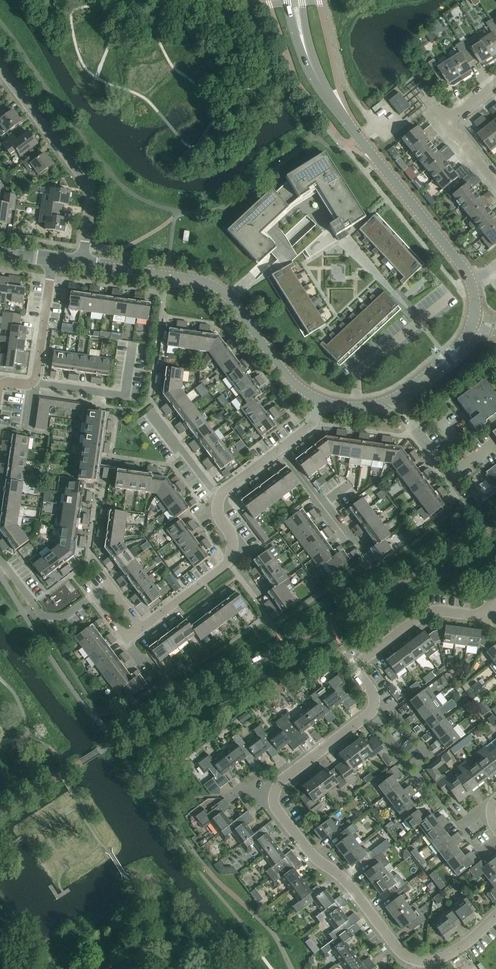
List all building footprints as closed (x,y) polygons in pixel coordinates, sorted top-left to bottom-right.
[(491,20),(486,23),(493,34),(483,41),(495,60),(495,38),(495,37),(495,27),(491,20)] [(466,39),(461,42),(473,61),(478,58),(482,64),(483,65),(486,66),(495,60),(483,41),(472,48),(466,39)] [(461,54),(451,61),(463,80),(471,75),(472,72),(471,71),(471,70),(468,65),(473,61),(461,42),(456,46),(461,54)] [(463,80),(451,61),(439,68),(434,60),(429,63),(441,82),(446,78),(449,84),(450,84),(451,86),(454,86),(463,80)] [(410,107),(399,92),(388,101),(400,115),(410,107)] [(6,132),(6,133),(21,122),(16,116),(17,115),(12,109),(8,113),(9,113),(5,116),(1,111),(0,112),(0,132),(2,135),(6,132)] [(487,121),(483,115),(479,119),(483,124),(487,121)] [(479,119),(474,123),(472,125),(476,130),(479,128),(483,124),(479,119)] [(486,128),(495,140),(495,124),(494,122),(486,128)] [(482,131),(478,135),(492,152),(495,148),(495,140),(486,128),(483,124),(479,128),(482,131)] [(417,127),(401,139),(410,150),(434,130),(430,125),(421,132),(417,127)] [(438,135),(434,130),(410,150),(418,160),(433,147),(429,142),(438,135)] [(20,156),(37,144),(28,132),(16,140),(13,136),(2,144),(11,156),(17,152),(20,156)] [(433,147),(418,160),(426,169),(450,150),(446,145),(437,152),(433,147)] [(450,150),(426,169),(434,180),(449,167),(445,162),(454,155),(450,150)] [(33,167),(38,174),(52,164),(44,153),(37,159),(33,154),(23,162),(29,170),(33,167)] [(325,153),(299,169),(311,188),(315,185),(325,179),(319,169),(330,162),(325,153)] [(315,185),(320,192),(341,179),(330,162),(319,169),(325,179),(315,185)] [(453,172),(449,167),(434,180),(442,190),(457,177),(460,181),(471,173),(468,168),(466,170),(462,165),(453,172)] [(311,188),(299,169),(286,177),(288,181),(299,198),(309,192),(308,190),(311,188)] [(460,181),(464,186),(452,196),(460,205),(475,193),(471,188),(481,181),(477,176),(475,177),(471,173),(460,181)] [(328,205),(349,192),(344,183),(341,179),(320,192),(328,205)] [(299,198),(288,181),(275,193),(289,207),(277,218),(266,228),(260,234),(264,238),(266,240),(268,238),(276,247),(271,253),(284,267),(293,262),(292,261),(329,226),(329,225),(337,220),(336,217),(328,205),(320,192),(315,185),(311,188),(308,190),(309,192),(299,198)] [(41,208),(63,211),(64,204),(68,205),(70,191),(51,189),(50,194),(43,193),(41,208)] [(260,200),(277,218),(289,207),(275,193),(272,189),(260,200)] [(480,198),(475,193),(460,205),(468,216),(493,196),(489,191),(480,198)] [(357,204),(349,192),(328,205),(336,217),(357,204)] [(4,203),(0,203),(0,223),(6,224),(8,209),(14,210),(16,195),(5,193),(4,203)] [(472,220),(468,222),(468,225),(472,229),(476,226),(491,213),(487,208),(495,201),(495,200),(493,196),(468,216),(472,220)] [(249,210),(266,228),(277,218),(260,200),(249,210)] [(357,204),(336,217),(337,220),(329,225),(329,226),(339,241),(348,236),(345,230),(365,218),(362,213),(357,204)] [(63,211),(41,208),(39,222),(46,223),(45,229),(64,232),(66,219),(62,218),(63,211)] [(252,226),(260,234),(266,228),(249,210),(234,224),(243,234),(252,226)] [(491,213),(476,226),(484,236),(495,226),(495,218),(491,213)] [(359,230),(368,240),(383,226),(374,216),(359,230)] [(248,253),(264,238),(260,234),(252,226),(243,234),(234,224),(227,231),(248,253)] [(378,250),(393,236),(383,226),(368,240),(378,250)] [(484,236),(493,246),(495,243),(495,226),(484,236)] [(378,250),(378,251),(387,260),(402,246),(393,236),(378,250)] [(266,240),(264,238),(248,253),(258,264),(271,253),(276,247),(268,238),(266,240)] [(387,260),(397,270),(412,256),(402,246),(387,260)] [(397,270),(403,277),(406,281),(421,267),(412,256),(397,270)] [(296,277),(291,269),(288,265),(271,276),(279,288),(296,277)] [(9,275),(8,278),(9,278),(6,294),(7,294),(12,294),(11,302),(23,303),(25,288),(20,287),(21,277),(9,275)] [(0,277),(0,300),(0,302),(0,303),(5,304),(7,294),(6,294),(9,278),(8,278),(0,277)] [(303,289),(303,288),(296,277),(279,288),(286,299),(303,289)] [(310,300),(303,289),(286,299),(293,311),(310,300)] [(384,291),(374,301),(388,316),(398,306),(384,291)] [(80,311),(82,294),(70,292),(68,309),(80,311)] [(93,295),(82,294),(80,311),(91,312),(93,295)] [(105,297),(93,295),(91,312),(102,314),(105,297)] [(105,297),(102,314),(113,316),(116,298),(105,297)] [(116,298),(113,316),(125,317),(127,300),(116,298)] [(127,300),(125,317),(136,319),(139,302),(127,300)] [(318,312),(310,300),(293,311),(301,323),(318,312)] [(374,301),(373,302),(364,310),(377,325),(388,316),(374,301)] [(150,303),(139,302),(136,319),(148,321),(150,303)] [(367,335),(377,325),(364,310),(353,320),(367,335)] [(3,312),(2,318),(20,320),(21,314),(3,312)] [(325,324),(318,312),(301,323),(308,335),(325,324)] [(1,324),(0,332),(0,336),(10,337),(25,340),(27,327),(19,326),(20,320),(2,318),(1,324)] [(343,329),(357,344),(367,335),(353,320),(343,329)] [(178,348),(181,330),(169,329),(167,346),(178,348)] [(347,353),(357,344),(343,329),(333,338),(347,353)] [(192,332),(181,330),(178,348),(189,349),(192,332)] [(192,332),(189,349),(201,351),(203,334),(192,332)] [(203,334),(201,351),(208,352),(218,336),(203,334)] [(0,336),(0,341),(9,343),(8,349),(23,352),(23,351),(25,340),(10,337),(0,336)] [(227,348),(218,336),(208,352),(213,358),(227,348)] [(337,363),(347,353),(333,338),(323,348),(337,363)] [(234,357),(227,348),(213,358),(220,367),(234,357)] [(8,349),(7,355),(0,354),(0,366),(14,368),(14,363),(25,364),(26,352),(23,351),(23,352),(8,349)] [(63,370),(65,352),(54,351),(51,368),(63,370)] [(65,352),(63,370),(74,371),(77,354),(65,352)] [(88,356),(77,354),(74,371),(86,373),(88,356)] [(88,356),(86,373),(97,375),(99,357),(88,356)] [(111,359),(99,357),(97,375),(108,376),(111,359)] [(234,357),(220,367),(227,376),(241,366),(234,357)] [(248,361),(245,357),(240,361),(243,365),(248,361)] [(248,361),(243,365),(246,369),(251,365),(248,361)] [(248,375),(241,366),(227,376),(233,386),(248,375)] [(164,379),(182,382),(183,370),(166,368),(164,379)] [(248,375),(233,386),(240,395),(254,384),(248,375)] [(262,379),(259,375),(253,379),(256,383),(262,379)] [(164,379),(162,394),(165,394),(181,390),(182,382),(164,379)] [(262,379),(256,383),(259,387),(265,383),(262,379)] [(475,431),(485,425),(486,423),(485,421),(495,413),(495,395),(484,379),(457,400),(472,420),(469,422),(475,431)] [(254,384),(240,395),(235,398),(242,407),(247,404),(261,393),(254,384)] [(165,394),(162,394),(171,406),(185,396),(181,390),(165,394)] [(247,404),(242,407),(240,408),(247,418),(261,407),(255,399),(257,397),(260,401),(265,397),(262,393),(261,394),(261,393),(247,404)] [(185,396),(171,406),(178,416),(192,405),(185,396)] [(38,397),(34,428),(46,430),(48,417),(56,418),(58,407),(88,411),(86,422),(103,425),(105,413),(94,412),(95,405),(38,397)] [(164,412),(169,408),(166,404),(161,408),(164,412)] [(192,405),(178,416),(185,425),(199,414),(192,405)] [(261,407),(247,418),(254,427),(268,417),(261,407)] [(270,415),(275,411),(272,407),(267,411),(270,415)] [(275,411),(270,415),(273,419),(278,415),(275,411)] [(199,414),(185,425),(192,434),(206,423),(199,414)] [(275,426),(268,417),(254,427),(261,436),(275,426)] [(103,425),(86,422),(84,434),(102,436),(103,425)] [(178,430),(183,426),(180,422),(175,426),(178,430)] [(213,432),(206,423),(192,434),(199,443),(213,432)] [(213,432),(199,443),(206,452),(220,441),(213,432)] [(84,434),(83,445),(100,448),(102,436),(84,434)] [(12,435),(10,446),(28,449),(29,438),(12,435)] [(312,435),(308,439),(312,444),(316,441),(312,435)] [(330,455),(325,437),(313,446),(324,459),(330,455)] [(338,456),(340,439),(325,437),(330,455),(338,456)] [(352,440),(340,439),(338,456),(349,458),(352,440)] [(192,448),(197,444),(194,440),(189,444),(192,448)] [(363,442),(352,440),(349,458),(361,459),(363,442)] [(220,441),(206,452),(213,461),(227,450),(220,441)] [(307,448),(303,442),(295,449),(299,454),(307,448)] [(374,444),(363,442),(361,459),(372,461),(374,444)] [(374,444),(372,461),(383,463),(386,445),(374,444)] [(83,445),(81,456),(98,459),(100,448),(83,445)] [(386,445),(383,463),(391,464),(400,447),(386,445)] [(28,449),(10,446),(9,458),(26,460),(28,449)] [(324,459),(313,446),(295,460),(308,477),(327,463),(324,459)] [(409,460),(400,447),(391,464),(396,470),(409,460)] [(227,450),(213,461),(220,470),(234,460),(227,450)] [(411,458),(417,454),(414,450),(408,454),(411,458)] [(420,458),(417,454),(411,458),(414,462),(420,458)] [(98,459),(81,456),(80,468),(97,470),(98,459)] [(26,460),(9,458),(7,469),(24,472),(26,460)] [(206,467),(211,463),(208,458),(202,462),(206,467)] [(416,469),(409,460),(396,470),(402,479),(416,469)] [(482,476),(479,478),(491,493),(495,489),(495,464),(485,472),(486,473),(482,476)] [(276,471),(272,466),(267,469),(271,475),(276,471)] [(300,484),(286,466),(277,473),(290,491),(300,484)] [(221,481),(231,474),(226,467),(216,473),(221,481)] [(97,470),(80,468),(78,479),(95,482),(97,470)] [(425,476),(430,472),(427,468),(422,472),(425,476)] [(24,472),(7,469),(6,480),(23,483),(28,484),(29,479),(23,478),(24,472)] [(416,469),(402,479),(409,488),(423,478),(416,469)] [(128,490),(131,473),(117,471),(114,488),(128,490)] [(433,476),(430,472),(425,476),(428,480),(433,476)] [(131,473),(128,490),(142,492),(145,475),(131,473)] [(290,491),(277,473),(268,480),(281,498),(290,491)] [(166,478),(145,475),(142,492),(156,494),(166,478)] [(321,475),(313,480),(318,488),(326,483),(321,475)] [(175,490),(166,478),(156,494),(161,500),(175,490)] [(423,478),(409,488),(416,497),(430,487),(423,478)] [(6,480),(4,492),(21,494),(23,483),(6,480)] [(253,480),(249,483),(253,488),(257,485),(253,480)] [(268,480),(259,487),(272,505),(281,498),(268,480)] [(65,494),(82,496),(84,484),(67,482),(65,494)] [(182,484),(177,488),(180,492),(185,488),(182,484)] [(272,505),(259,487),(249,494),(263,512),(272,505)] [(430,487),(416,497),(423,507),(437,496),(430,487)] [(439,495),(444,491),(441,487),(436,491),(439,495)] [(50,497),(50,488),(42,489),(43,497),(50,497)] [(182,499),(175,490),(161,500),(168,509),(182,499)] [(244,495),(240,490),(234,494),(238,499),(244,495)] [(444,491),(439,495),(442,499),(447,495),(444,491)] [(4,492),(2,503),(19,506),(21,494),(4,492)] [(65,494),(63,505),(81,507),(82,496),(65,494)] [(249,494),(240,501),(247,511),(242,515),(263,543),(269,539),(267,536),(271,533),(264,524),(260,527),(253,518),(263,512),(249,494)] [(444,506),(437,496),(423,507),(430,516),(444,506)] [(355,518),(369,507),(362,498),(348,509),(355,518)] [(189,508),(182,499),(168,509),(175,519),(189,508)] [(191,507),(196,503),(193,499),(188,502),(191,507)] [(2,503),(1,514),(18,517),(19,506),(2,503)] [(81,507),(63,505),(62,516),(79,519),(81,507)] [(369,507),(355,518),(362,527),(376,517),(369,507)] [(291,531),(309,518),(302,509),(284,522),(291,531)] [(313,509),(308,512),(314,521),(319,517),(313,509)] [(110,510),(108,522),(125,524),(127,513),(110,510)] [(1,514),(0,519),(0,529),(17,525),(18,517),(1,514)] [(62,516),(60,527),(77,530),(79,519),(62,516)] [(376,517),(362,527),(369,536),(383,526),(376,517)] [(309,518),(291,531),(298,540),(316,527),(309,518)] [(173,539),(187,529),(180,520),(166,530),(173,539)] [(108,522),(106,533),(124,536),(125,524),(108,522)] [(194,523),(189,527),(192,532),(198,528),(194,523)] [(363,533),(357,524),(352,528),(358,536),(363,533)] [(17,525),(0,529),(0,531),(8,541),(21,531),(17,525)] [(390,535),(383,526),(369,536),(376,545),(384,540),(390,535)] [(77,530),(60,527),(59,539),(76,541),(77,530)] [(316,527),(298,540),(305,550),(323,536),(316,527)] [(327,527),(322,531),(328,539),(333,535),(327,527)] [(194,538),(187,529),(173,539),(180,549),(194,538)] [(21,531),(8,541),(15,551),(29,540),(21,531)] [(106,533),(104,548),(122,544),(124,536),(106,533)] [(330,546),(323,536),(305,550),(312,559),(330,546)] [(201,547),(194,538),(180,549),(187,558),(201,547)] [(203,546),(208,542),(205,538),(200,542),(203,546)] [(76,541),(59,539),(57,546),(74,556),(76,541)] [(374,546),(369,550),(377,560),(391,549),(384,540),(376,545),(374,546)] [(369,550),(374,546),(371,542),(365,546),(369,551),(369,550)] [(9,547),(6,543),(0,547),(3,551),(9,547)] [(122,544),(104,548),(113,560),(127,550),(122,544)] [(57,546),(51,551),(62,565),(74,556),(57,546)] [(273,546),(268,549),(263,553),(254,560),(253,561),(260,570),(275,559),(280,555),(273,546)] [(336,554),(330,546),(312,559),(319,568),(325,563),(336,554)] [(208,557),(201,547),(187,558),(194,567),(208,557)] [(338,553),(336,554),(325,563),(332,572),(350,559),(343,549),(338,553)] [(357,554),(354,549),(349,553),(352,558),(357,554)] [(127,550),(113,560),(120,569),(134,559),(127,550)] [(254,560),(263,553),(260,550),(252,556),(254,560)] [(62,565),(51,551),(42,558),(52,572),(62,565)] [(52,572),(42,558),(39,553),(29,560),(43,579),(52,572)] [(371,557),(366,561),(369,565),(375,561),(371,557)] [(141,568),(134,559),(120,569),(127,578),(141,568)] [(282,568),(275,559),(260,570),(267,579),(282,568)] [(111,561),(106,565),(109,570),(114,566),(111,561)] [(63,567),(67,572),(71,569),(67,564),(63,567)] [(148,577),(141,568),(127,578),(133,587),(148,577)] [(253,576),(258,572),(255,568),(250,571),(253,576)] [(289,577),(282,568),(267,579),(274,588),(282,582),(283,582),(289,577)] [(148,577),(133,587),(140,597),(154,586),(148,577)] [(34,578),(27,581),(30,589),(37,587),(34,578)] [(45,581),(49,586),(53,583),(49,578),(45,581)] [(128,584),(125,580),(119,584),(123,588),(128,584)] [(282,582),(274,588),(272,590),(267,593),(274,602),(290,591),(283,582),(282,582)] [(154,586),(140,597),(148,606),(161,596),(154,586)] [(267,593),(272,590),(268,586),(263,590),(266,594),(267,593)] [(38,599),(47,593),(43,588),(34,593),(38,599)] [(296,600),(290,591),(274,602),(281,612),(296,600)] [(236,592),(227,599),(237,613),(247,606),(236,592)] [(273,606),(267,597),(262,601),(268,610),(273,606)] [(138,598),(133,602),(136,606),(142,602),(138,598)] [(237,613),(227,599),(218,606),(228,620),(237,613)] [(218,606),(208,613),(219,627),(228,620),(218,606)] [(219,627),(208,613),(199,620),(210,634),(219,627)] [(171,620),(175,625),(179,622),(175,617),(171,620)] [(97,627),(102,623),(99,619),(94,623),(97,627)] [(185,620),(176,627),(187,641),(195,634),(196,634),(190,627),(189,625),(185,620)] [(199,620),(190,627),(196,634),(195,634),(200,641),(210,634),(199,620)] [(81,647),(99,633),(92,624),(74,637),(81,647)] [(455,645),(457,627),(445,626),(445,629),(438,628),(435,629),(438,642),(443,642),(443,643),(455,645)] [(187,641),(176,627),(167,634),(178,648),(187,641)] [(469,629),(457,627),(455,645),(466,647),(469,629)] [(424,631),(414,639),(425,653),(429,658),(438,650),(434,644),(438,642),(435,629),(432,630),(426,634),(424,631)] [(481,631),(469,629),(466,647),(479,648),(479,647),(483,647),(490,636),(488,635),(481,634),(481,631)] [(157,630),(152,633),(156,639),(160,636),(157,630)] [(99,633),(81,647),(88,656),(106,642),(99,633)] [(110,633),(105,637),(111,645),(116,641),(110,633)] [(167,634),(158,641),(168,655),(178,648),(167,634)] [(483,647),(484,648),(487,651),(486,652),(493,662),(495,660),(495,643),(493,638),(490,636),(483,647)] [(425,653),(414,639),(405,646),(416,660),(425,653)] [(168,655),(158,641),(149,648),(159,662),(168,655)] [(106,642),(88,656),(95,665),(113,652),(106,642)] [(416,660),(405,646),(395,654),(406,668),(416,660)] [(130,659),(124,651),(119,655),(125,663),(130,659)] [(120,661),(113,652),(95,665),(102,674),(120,661)] [(406,668),(395,654),(385,661),(390,666),(384,671),(392,681),(398,676),(397,675),(406,668)] [(127,670),(120,661),(102,674),(109,683),(127,670)] [(136,678),(140,675),(140,674),(140,673),(137,669),(132,673),(136,678)] [(127,670),(109,683),(116,693),(122,688),(134,679),(127,670)] [(332,690),(327,694),(320,685),(314,689),(321,698),(330,711),(341,703),(347,710),(355,703),(348,693),(346,694),(340,687),(346,683),(342,679),(344,679),(338,671),(332,676),(332,677),(326,682),(332,690)] [(136,678),(134,679),(122,688),(129,697),(147,684),(140,675),(136,678)] [(431,680),(427,675),(423,678),(426,683),(431,680)] [(469,696),(474,692),(466,683),(461,686),(469,696)] [(428,687),(423,690),(409,701),(416,711),(431,700),(435,696),(428,687)] [(315,703),(303,712),(313,724),(323,716),(329,723),(336,718),(330,711),(321,698),(314,689),(306,695),(310,700),(312,698),(315,703)] [(481,702),(474,692),(469,696),(476,705),(481,702)] [(468,698),(462,702),(467,710),(473,707),(468,698)] [(438,710),(431,700),(416,711),(424,720),(438,710)] [(406,704),(401,707),(404,712),(409,708),(406,704)] [(313,724),(303,712),(293,719),(290,715),(292,713),(289,709),(279,716),(301,745),(308,739),(302,732),(313,724)] [(438,710),(424,720),(431,730),(445,719),(438,710)] [(242,723),(251,717),(247,712),(238,718),(242,723)] [(484,719),(492,730),(495,727),(495,718),(492,713),(484,719)] [(280,729),(268,738),(278,751),(278,750),(288,743),(294,750),(301,745),(279,716),(271,722),(275,726),(277,725),(280,729)] [(445,719),(431,730),(438,739),(456,726),(449,716),(445,719)] [(258,737),(247,746),(246,746),(256,758),(266,750),(272,758),(279,752),(278,750),(278,751),(268,738),(257,723),(249,730),(253,734),(255,733),(258,737)] [(457,725),(456,726),(438,739),(446,749),(465,735),(457,725)] [(236,745),(225,753),(234,766),(245,758),(250,765),(257,760),(256,758),(246,746),(247,746),(236,731),(228,737),(231,742),(233,740),(236,745)] [(421,737),(425,742),(430,738),(426,734),(421,737)] [(388,754),(379,742),(369,749),(361,738),(350,746),(362,762),(368,758),(369,759),(377,753),(382,759),(388,754)] [(362,762),(350,746),(339,754),(344,761),(335,767),(348,785),(355,780),(350,774),(357,768),(356,767),(362,762)] [(495,749),(490,753),(484,747),(481,749),(495,770),(495,750),(495,749)] [(234,766),(225,753),(222,749),(215,754),(217,756),(212,760),(208,754),(204,757),(203,756),(194,763),(198,767),(199,767),(204,773),(209,770),(214,777),(212,778),(220,789),(229,782),(224,774),(234,766)] [(476,764),(487,778),(495,771),(495,770),(481,749),(477,753),(482,759),(476,764)] [(441,758),(445,763),(445,762),(446,763),(451,759),(446,752),(441,756),(442,757),(441,758)] [(395,762),(388,754),(382,759),(388,767),(395,762)] [(441,758),(435,762),(426,769),(435,781),(441,776),(436,769),(445,763),(441,758)] [(487,778),(476,764),(470,768),(465,761),(461,764),(477,785),(487,778)] [(477,785),(461,764),(457,767),(463,774),(457,778),(468,793),(477,785)] [(385,796),(399,786),(395,780),(401,775),(395,766),(385,774),(388,779),(378,786),(385,796)] [(326,768),(314,777),(326,793),(337,785),(341,790),(348,785),(335,767),(329,772),(326,768)] [(468,793),(457,778),(451,783),(445,776),(437,783),(444,793),(449,790),(459,802),(469,794),(468,793)] [(326,793),(314,777),(302,786),(305,791),(298,795),(312,813),(321,806),(317,800),(326,793)] [(403,791),(399,786),(385,796),(392,805),(413,790),(410,786),(403,791)] [(415,793),(413,790),(392,805),(399,815),(413,804),(409,799),(415,793)] [(230,807),(224,799),(213,807),(214,808),(208,814),(204,808),(199,812),(199,811),(191,816),(196,822),(197,822),(202,828),(210,823),(218,833),(231,824),(223,813),(230,807)] [(418,825),(432,815),(428,811),(422,816),(417,810),(404,821),(411,830),(418,825)] [(231,824),(218,833),(224,841),(229,838),(228,836),(232,832),(241,844),(253,835),(253,834),(245,824),(252,818),(247,811),(231,824)] [(436,820),(432,815),(418,825),(425,834),(445,819),(442,815),(436,820)] [(337,820),(333,823),(330,819),(314,831),(321,840),(331,833),(334,838),(341,833),(347,828),(343,823),(341,825),(337,820)] [(445,819),(425,834),(432,843),(446,833),(441,828),(448,822),(445,819)] [(269,822),(253,834),(253,835),(241,844),(247,852),(251,848),(250,846),(254,843),(263,855),(275,845),(268,835),(275,829),(269,822)] [(352,824),(347,828),(341,833),(345,838),(336,846),(344,856),(358,845),(354,840),(358,837),(354,832),(356,830),(352,824)] [(446,833),(432,843),(439,852),(459,837),(456,833),(450,838),(446,833)] [(462,841),(459,837),(439,852),(446,862),(460,851),(456,846),(462,841)] [(275,845),(263,855),(272,866),(268,870),(266,868),(262,871),(268,879),(296,857),(291,850),(284,856),(275,845)] [(366,855),(358,845),(344,856),(351,866),(361,859),(365,864),(370,861),(376,856),(381,852),(379,849),(377,849),(373,852),(372,850),(366,855)] [(414,857),(419,853),(415,848),(410,852),(414,857)] [(421,851),(419,853),(414,857),(421,866),(425,863),(426,862),(422,858),(425,856),(421,851)] [(460,851),(446,862),(453,871),(464,863),(467,868),(477,860),(471,852),(464,857),(460,851)] [(376,856),(370,861),(374,866),(365,874),(372,884),(387,873),(383,868),(389,863),(381,852),(376,856)] [(302,864),(296,857),(268,879),(273,887),(278,883),(277,881),(281,878),(290,890),(302,880),(294,870),(302,864)] [(482,860),(469,870),(476,879),(483,873),(489,880),(495,875),(495,858),(490,862),(486,857),(482,860)] [(219,866),(220,874),(235,873),(235,865),(219,866)] [(387,873),(372,884),(380,894),(388,889),(392,894),(405,884),(397,873),(391,878),(387,873)] [(489,880),(494,888),(487,893),(494,902),(495,900),(495,875),(489,880)] [(302,880),(290,890),(299,901),(295,904),(293,902),(288,906),(294,914),(313,900),(323,892),(318,885),(310,891),(302,880)] [(405,884),(392,894),(392,895),(391,895),(395,900),(386,907),(394,918),(408,907),(404,902),(408,898),(405,894),(410,889),(406,884),(405,884)] [(313,900),(322,912),(318,915),(316,913),(311,916),(318,924),(326,917),(339,908),(346,902),(341,895),(333,901),(325,890),(323,892),(313,900)] [(462,921),(461,922),(464,925),(475,916),(471,912),(474,909),(463,894),(458,898),(461,902),(452,909),(462,921)] [(412,913),(408,907),(394,918),(402,929),(408,925),(411,930),(425,920),(417,909),(412,913)] [(326,917),(335,929),(331,932),(329,930),(325,934),(331,941),(347,929),(359,920),(354,913),(347,918),(339,908),(326,917)] [(462,921),(452,909),(438,920),(439,921),(434,925),(445,939),(456,931),(453,928),(461,922),(462,921)] [(331,941),(318,951),(324,959),(329,955),(327,953),(332,950),(340,962),(353,952),(345,942),(352,936),(347,929),(331,941)] [(340,962),(346,968),(371,968),(375,966),(368,957),(361,963),(353,952),(340,962)]
